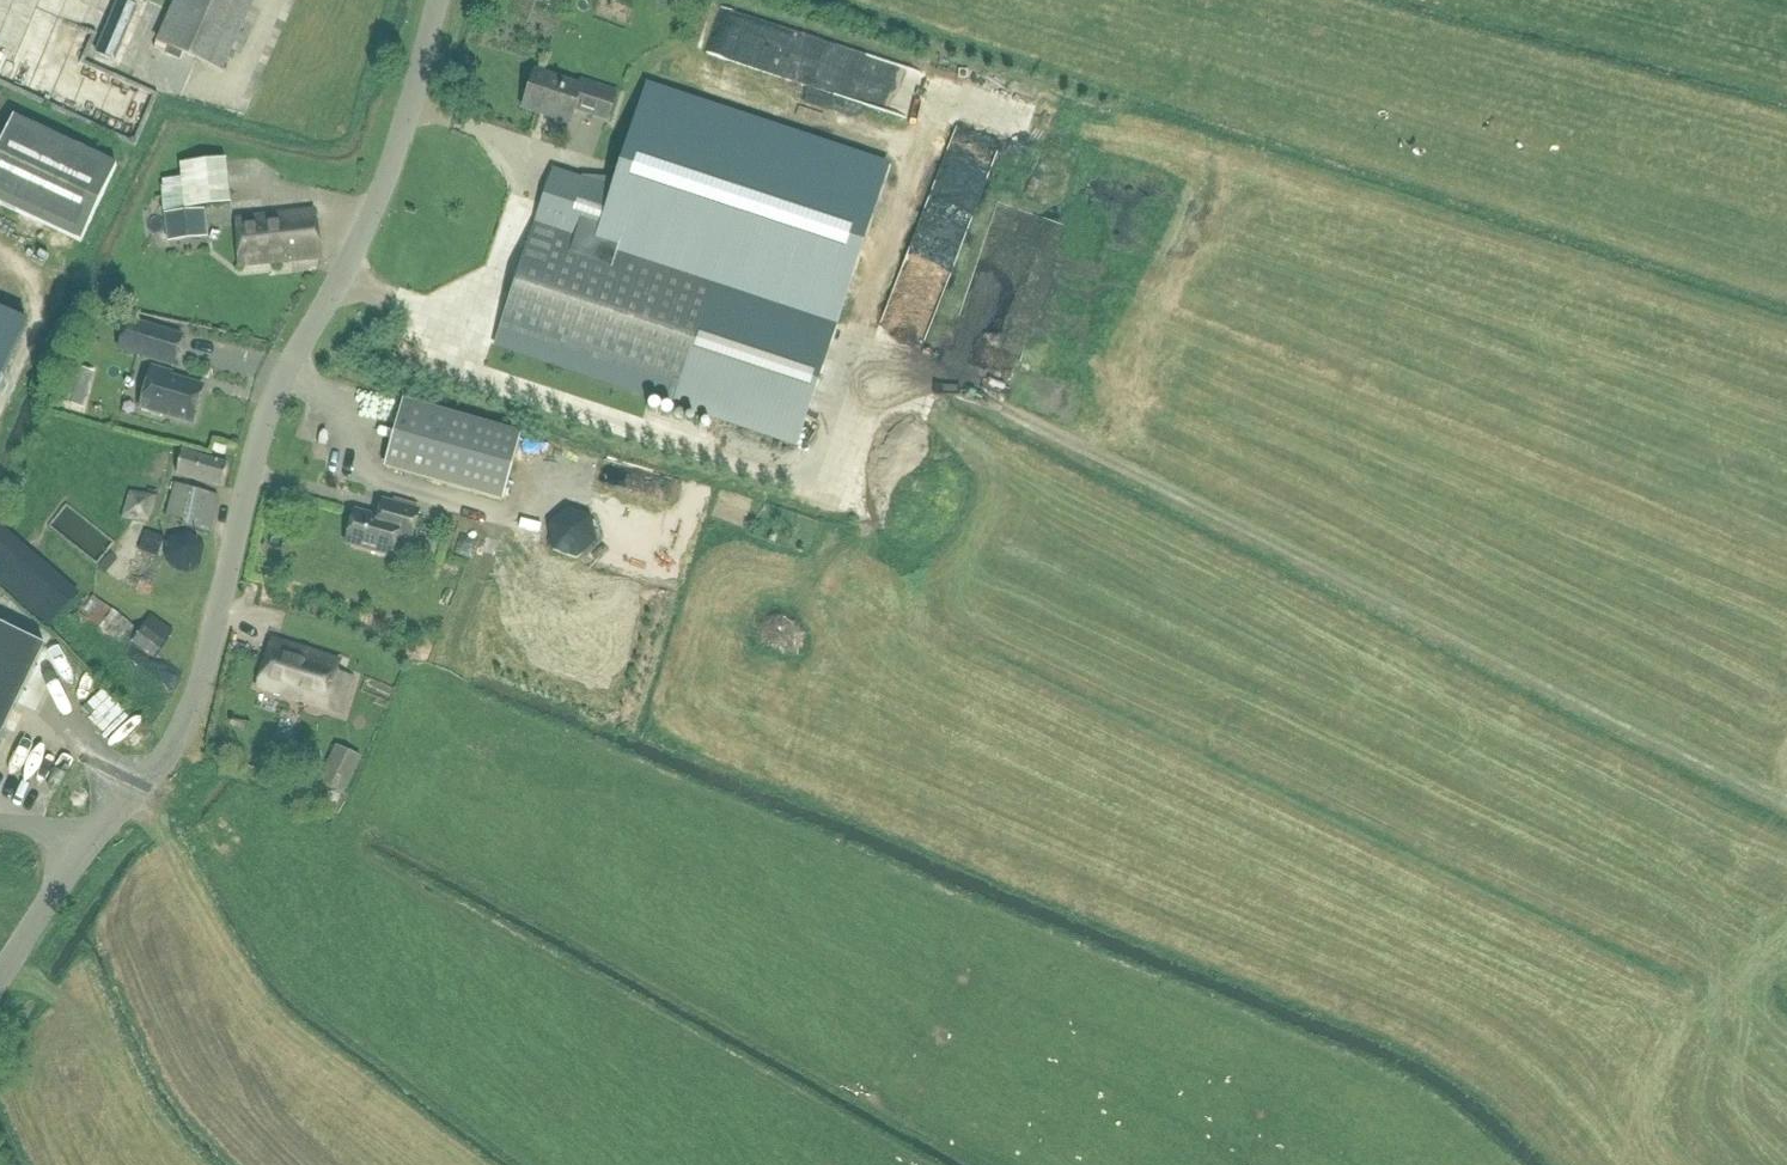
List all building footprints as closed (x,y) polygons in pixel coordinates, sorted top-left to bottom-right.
[(156,41),(222,71),(253,0),(174,0),(156,41)] [(606,123),(615,95),(581,83),(579,88),(534,74),(522,110),(568,125),(573,112),(606,123)] [(795,443),(887,165),(649,86),(614,192),(553,172),(495,344),(795,443)] [(123,138),(138,144),(146,122),(131,116),(123,138)] [(80,243),(115,167),(12,119),(0,145),(0,206),(80,243)] [(230,206),(225,161),(179,166),(180,180),(183,213),(165,215),(167,241),(206,236),(203,209),(230,206)] [(235,221),(238,266),(321,258),(313,211),(235,221)] [(0,314),(0,382),(26,326),(0,314)] [(118,348),(173,364),(181,337),(126,320),(118,348)] [(58,401),(84,408),(94,371),(68,364),(58,401)] [(140,409),(149,411),(151,415),(160,418),(163,415),(192,424),(202,388),(170,378),(171,373),(152,368),(140,409)] [(520,438),(404,404),(384,470),(501,504),(520,438)] [(214,445),(212,452),(225,455),(227,449),(214,445)] [(181,451),(175,474),(220,486),(226,464),(181,451)] [(173,484),(165,516),(171,518),(182,521),(181,527),(210,536),(218,497),(173,484)] [(129,493),(119,522),(148,526),(157,498),(155,497),(157,492),(148,490),(147,496),(129,493)] [(383,521),(354,513),(345,545),(391,558),(397,538),(411,541),(419,513),(388,504),(383,521)] [(0,529),(0,566),(0,567),(0,587),(48,629),(78,595),(2,527),(0,529)] [(144,531),(137,549),(157,556),(163,538),(144,531)] [(188,534),(169,539),(164,558),(178,571),(196,566),(201,547),(188,534)] [(173,633),(150,616),(130,645),(153,661),(173,633)] [(45,645),(0,623),(0,738),(26,685),(34,668),(45,645)] [(339,663),(271,642),(257,688),(341,714),(353,678),(336,673),(339,663)] [(335,747),(318,784),(343,795),(359,758),(335,747)]
